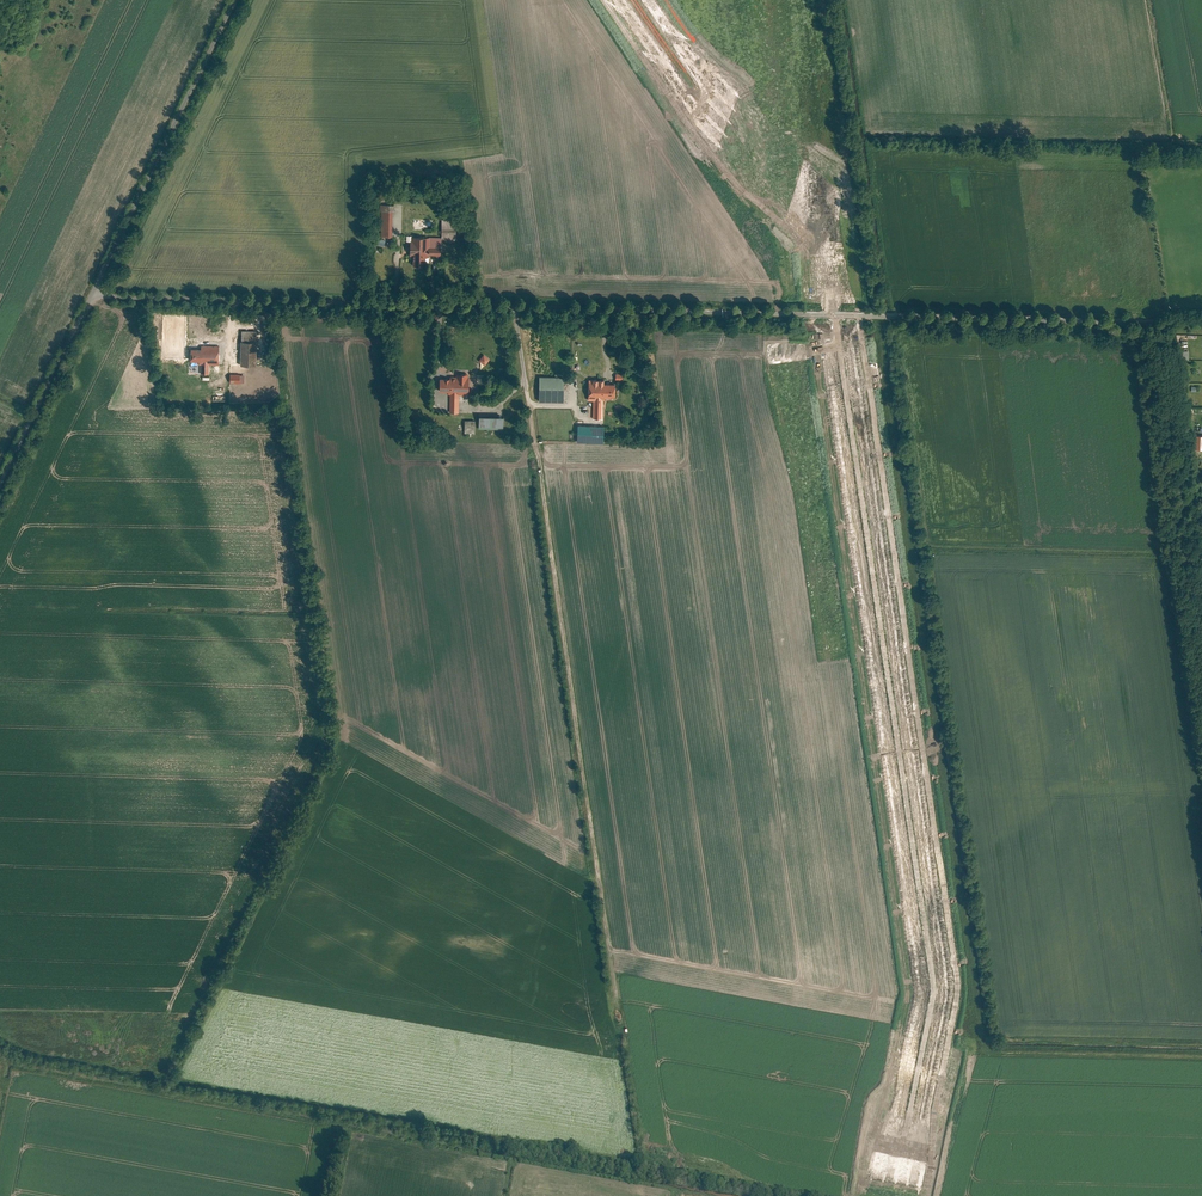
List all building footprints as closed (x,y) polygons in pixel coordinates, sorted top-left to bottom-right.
[(387,204),(378,203),(377,242),(386,242),(387,204)] [(408,256),(407,263),(421,263),(421,252),(437,252),(437,245),(452,245),(452,218),(435,217),(434,235),(402,235),(402,256),(408,256)] [(236,326),(235,361),(251,361),(252,326),(236,326)] [(588,397),(588,414),(597,415),(598,395),(608,395),(609,380),(589,379),(591,338),(569,337),(567,377),(574,377),(573,396),(588,397)] [(195,362),(195,372),(205,372),(206,361),(214,362),(214,343),(195,342),(195,345),(184,344),(183,361),(195,362)] [(473,356),(480,361),(485,355),(478,350),(473,356)] [(224,370),(224,379),(234,380),(234,370),(224,370)] [(456,392),(467,392),(467,375),(465,375),(465,372),(456,372),(456,376),(437,376),(437,390),(445,390),(445,394),(447,394),(447,419),(456,419),(456,392)] [(533,397),(558,398),(559,372),(534,372),(533,397)] [(474,402),(473,427),(495,427),(495,403),(474,402)] [(625,416),(624,408),(622,408),(622,405),(617,405),(617,416),(625,416)] [(571,438),(597,439),(598,429),(606,429),(606,422),(572,420),(571,438)]
